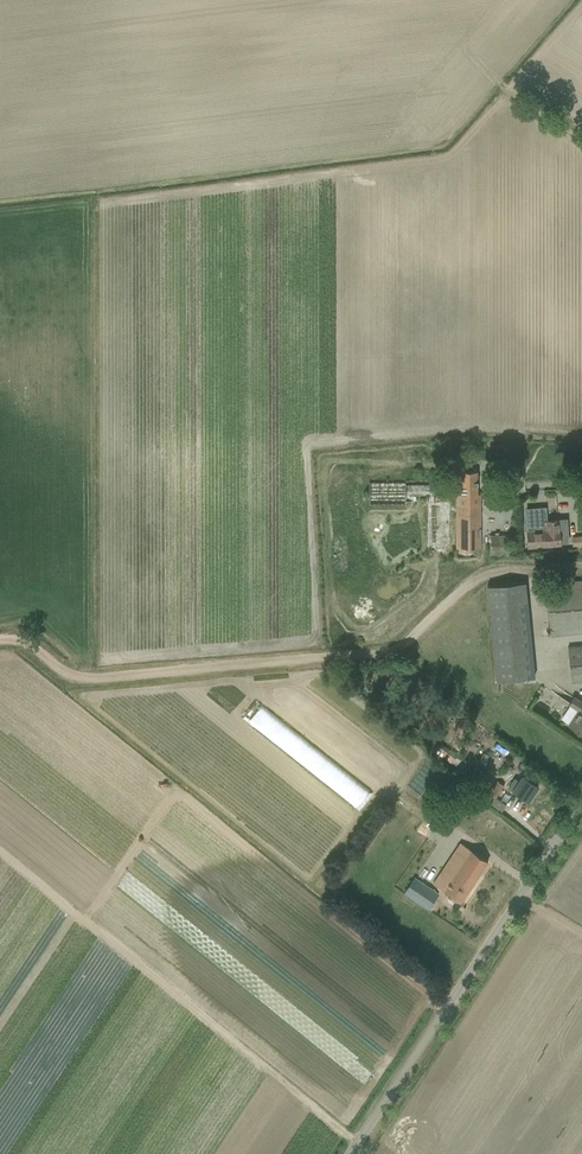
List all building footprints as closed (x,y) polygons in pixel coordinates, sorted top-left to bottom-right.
[(477,472),(465,472),(461,472),(461,495),(457,495),(457,557),(463,557),(475,557),(475,547),(480,547),(480,494),(477,494),(477,472)] [(405,483),(405,482),(369,481),(370,505),(407,505),(407,502),(447,502),(447,483),(405,483)] [(546,506),(525,508),(527,531),(528,547),(548,545),(560,545),(560,543),(568,542),(567,518),(547,520),(546,506)] [(509,554),(509,547),(509,535),(490,535),(490,554),(509,554)] [(572,536),(573,546),(581,545),(581,536),(572,536)] [(557,583),(545,584),(550,636),(581,633),(581,580),(557,583)] [(496,681),(534,678),(525,582),(487,586),(496,681)] [(568,647),(571,682),(581,681),(581,646),(568,647)] [(573,696),(569,704),(578,710),(568,725),(581,735),(581,702),(573,696)] [(259,702),(245,722),(363,809),(377,791),(313,745),(315,743),(259,702)] [(509,765),(502,775),(507,778),(513,768),(509,765)] [(506,787),(518,795),(527,801),(538,785),(528,779),(523,775),(516,785),(510,782),(506,787)] [(505,805),(496,798),(504,786),(498,781),(489,794),(487,792),(483,798),(501,811),(505,805)] [(433,884),(450,896),(460,902),(488,861),(478,854),(461,843),(433,884)] [(404,894),(427,909),(438,893),(415,878),(404,894)]
